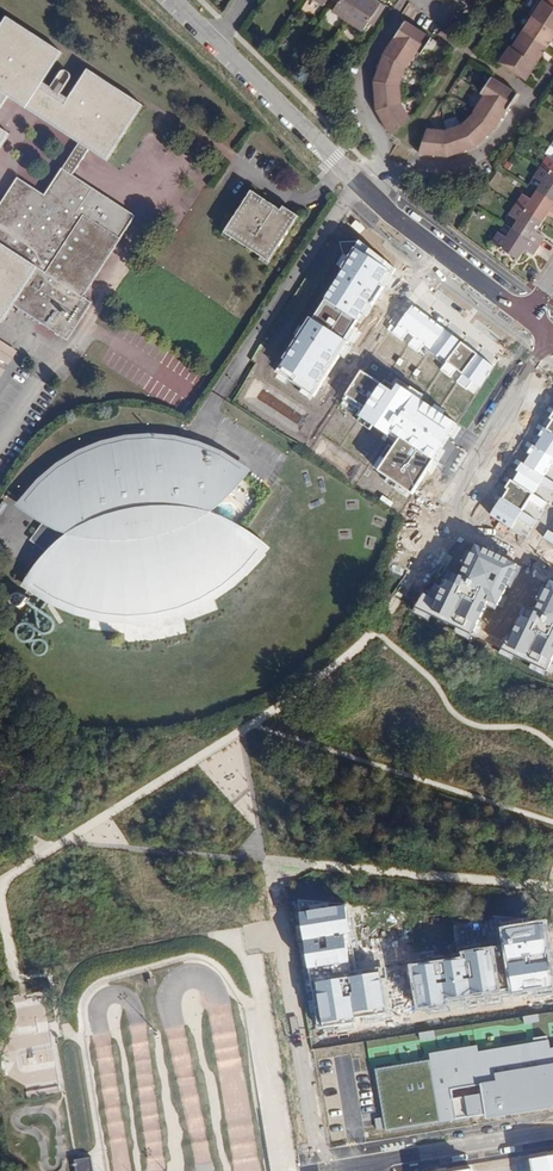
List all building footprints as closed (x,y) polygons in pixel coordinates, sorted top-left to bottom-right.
[(340,2),(335,10),(350,20),(363,0),(337,0),(340,2)] [(370,22),(375,25),(389,5),(381,0),(379,2),(379,3),(376,0),(375,0),(363,0),(350,20),(365,30),(370,22)] [(552,12),(552,5),(546,0),(541,0),(539,3),(552,12)] [(552,34),(552,12),(539,3),(537,1),(527,17),(530,19),(552,34)] [(2,326),(14,308),(68,343),(93,305),(84,299),(137,218),(74,177),(90,152),(109,164),(146,108),(90,71),(70,101),(62,96),(73,79),(72,76),(70,73),(67,72),(63,74),(53,89),(45,84),(64,55),(8,19),(0,32),(0,93),(1,93),(0,95),(0,112),(9,98),(81,145),(47,197),(19,179),(2,206),(0,205),(0,325),(2,326)] [(406,19),(396,34),(419,49),(422,52),(432,36),(406,19)] [(552,39),(552,34),(530,19),(520,36),(544,52),(552,39)] [(385,50),(408,65),(419,49),(396,34),(385,50)] [(535,67),(544,52),(520,36),(510,51),(535,67)] [(524,83),(535,67),(510,51),(507,49),(497,65),(524,83)] [(403,81),(408,65),(385,50),(384,55),(377,79),(403,81)] [(403,81),(377,79),(377,105),(378,106),(402,98),(403,81)] [(476,96),(479,98),(503,113),(513,97),(487,80),(476,96)] [(411,111),(402,98),(378,106),(395,129),(411,111)] [(471,115),(492,129),(503,113),(479,98),(469,114),(471,115)] [(459,127),(474,149),(492,129),(471,115),(460,127),(459,127)] [(444,133),(448,160),(474,149),(459,127),(444,133)] [(0,128),(0,154),(12,136),(0,128)] [(448,160),(444,133),(426,133),(420,156),(448,160)] [(552,175),(552,148),(551,147),(545,155),(548,157),(541,168),(552,175)] [(541,168),(534,179),(543,184),(538,192),(552,202),(552,175),(541,168)] [(538,192),(532,201),(523,196),(517,205),(544,223),(551,213),(552,214),(552,202),(538,192)] [(277,212),(248,193),(221,235),(266,264),(296,218),(280,207),(277,212)] [(544,223),(517,205),(510,216),(518,222),(513,231),(540,248),(545,239),(537,234),(544,223)] [(540,248),(513,231),(507,239),(499,234),(492,244),(519,262),(526,251),(534,257),(540,248)] [(395,269),(358,240),(323,298),(326,300),(314,320),(310,317),(275,370),(314,396),(349,343),(344,340),(357,321),(360,323),(395,269)] [(462,342),(411,306),(392,333),(403,340),(407,333),(414,338),(408,346),(418,353),(423,346),(447,363),(462,342)] [(478,354),(462,342),(447,363),(441,371),(450,377),(456,369),(463,375),(478,354)] [(0,343),(0,363),(9,368),(18,355),(0,343)] [(496,367),(478,354),(463,375),(457,383),(467,389),(472,381),(481,388),(496,367)] [(392,391),(361,370),(344,397),(362,409),(357,417),(388,437),(392,431),(403,438),(380,475),(412,495),(458,423),(396,384),(392,391)] [(492,515),(527,537),(552,495),(552,418),(492,515)] [(78,617),(103,622),(134,622),(164,618),(183,612),(202,603),(217,594),(236,580),(253,562),(263,547),(253,538),(238,528),(219,519),(207,513),(215,506),(229,491),(239,480),(245,472),(226,459),(212,451),(191,443),(168,438),(137,437),(109,441),(82,450),(61,463),(42,477),(27,493),(20,502),(15,509),(41,526),(30,542),(45,553),(31,570),(20,586),(25,591),(30,594),(36,598),(42,602),(45,604),(55,608),(78,617)] [(547,531),(543,538),(552,544),(552,535),(547,531)] [(523,568),(475,544),(459,576),(451,571),(437,599),(425,593),(418,607),(473,635),(488,605),(497,610),(508,589),(512,590),(523,568)] [(549,584),(533,616),(525,611),(511,639),(499,633),(492,647),(547,675),(552,663),(552,586),(549,584)] [(30,594),(25,591),(21,596),(16,595),(14,596),(11,600),(11,604),(13,607),(17,608),(20,608),(23,606),(26,602),(28,600),(26,599),(30,594)] [(351,934),(346,904),(300,912),(310,970),(351,963),(346,935),(351,934)] [(501,927),(512,993),(552,987),(552,959),(547,920),(501,927)] [(463,957),(408,964),(418,1011),(449,1007),(448,999),(503,992),(497,946),(462,951),(463,957)] [(382,972),(317,982),(323,1025),(358,1020),(357,1015),(388,1010),(382,972)] [(374,1070),(385,1137),(552,1109),(552,1048),(549,1048),(548,1040),(479,1051),(478,1045),(430,1053),(431,1060),(374,1070)] [(257,1141),(231,1145),(235,1170),(262,1170),(257,1141)] [(74,1158),(75,1170),(94,1170),(91,1156),(74,1158)] [(531,1160),(533,1170),(552,1170),(552,1156),(531,1160)]
